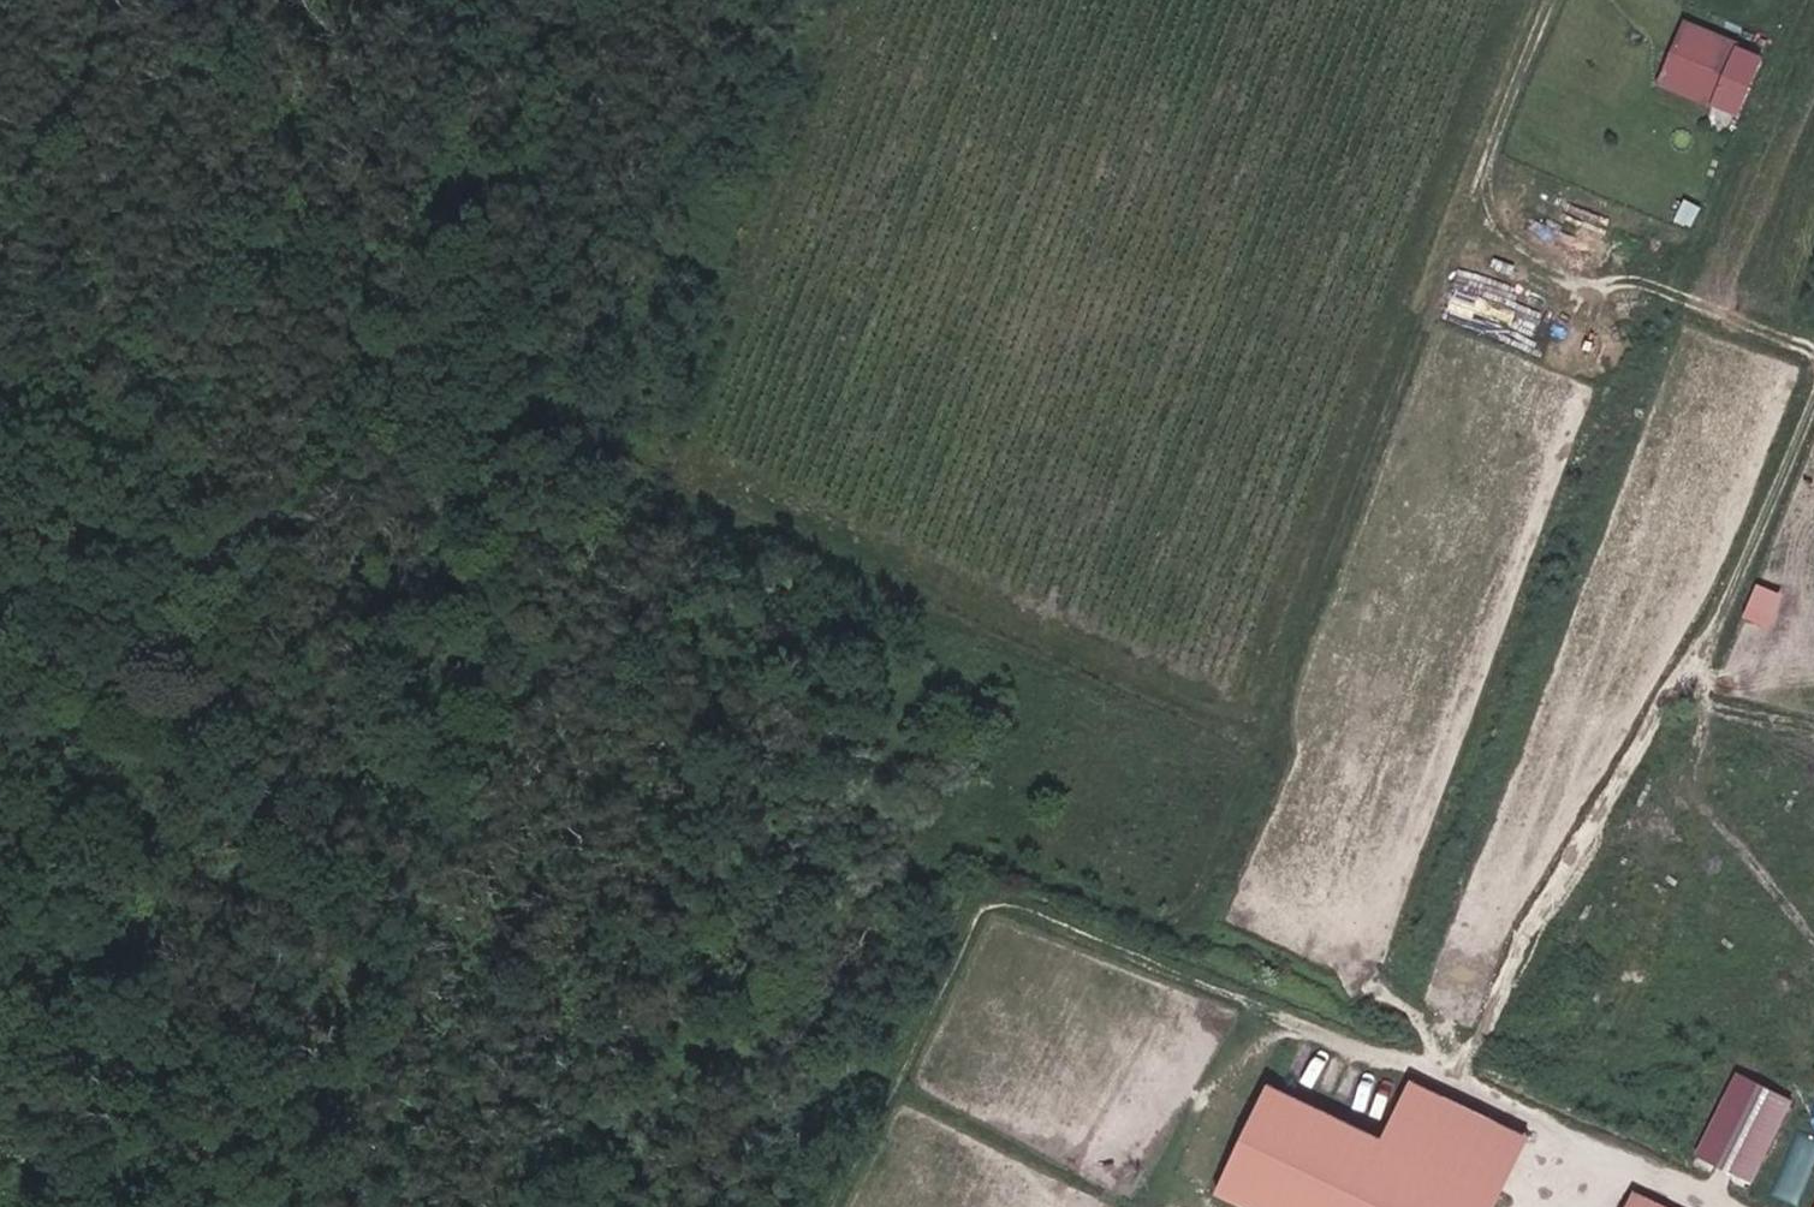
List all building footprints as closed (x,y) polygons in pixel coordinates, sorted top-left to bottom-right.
[(1712,106),(1737,44),(1686,24),(1661,84),(1712,106)] [(1756,581),(1746,616),(1772,624),(1783,589),(1756,581)] [(1696,1154),(1754,1182),(1796,1097),(1737,1069),(1696,1154)] [(1217,1185),(1264,1206),(1502,1206),(1532,1144),(1402,1083),(1379,1131),(1268,1079),(1217,1185)] [(1635,1190),(1627,1206),(1670,1206),(1635,1190)]
